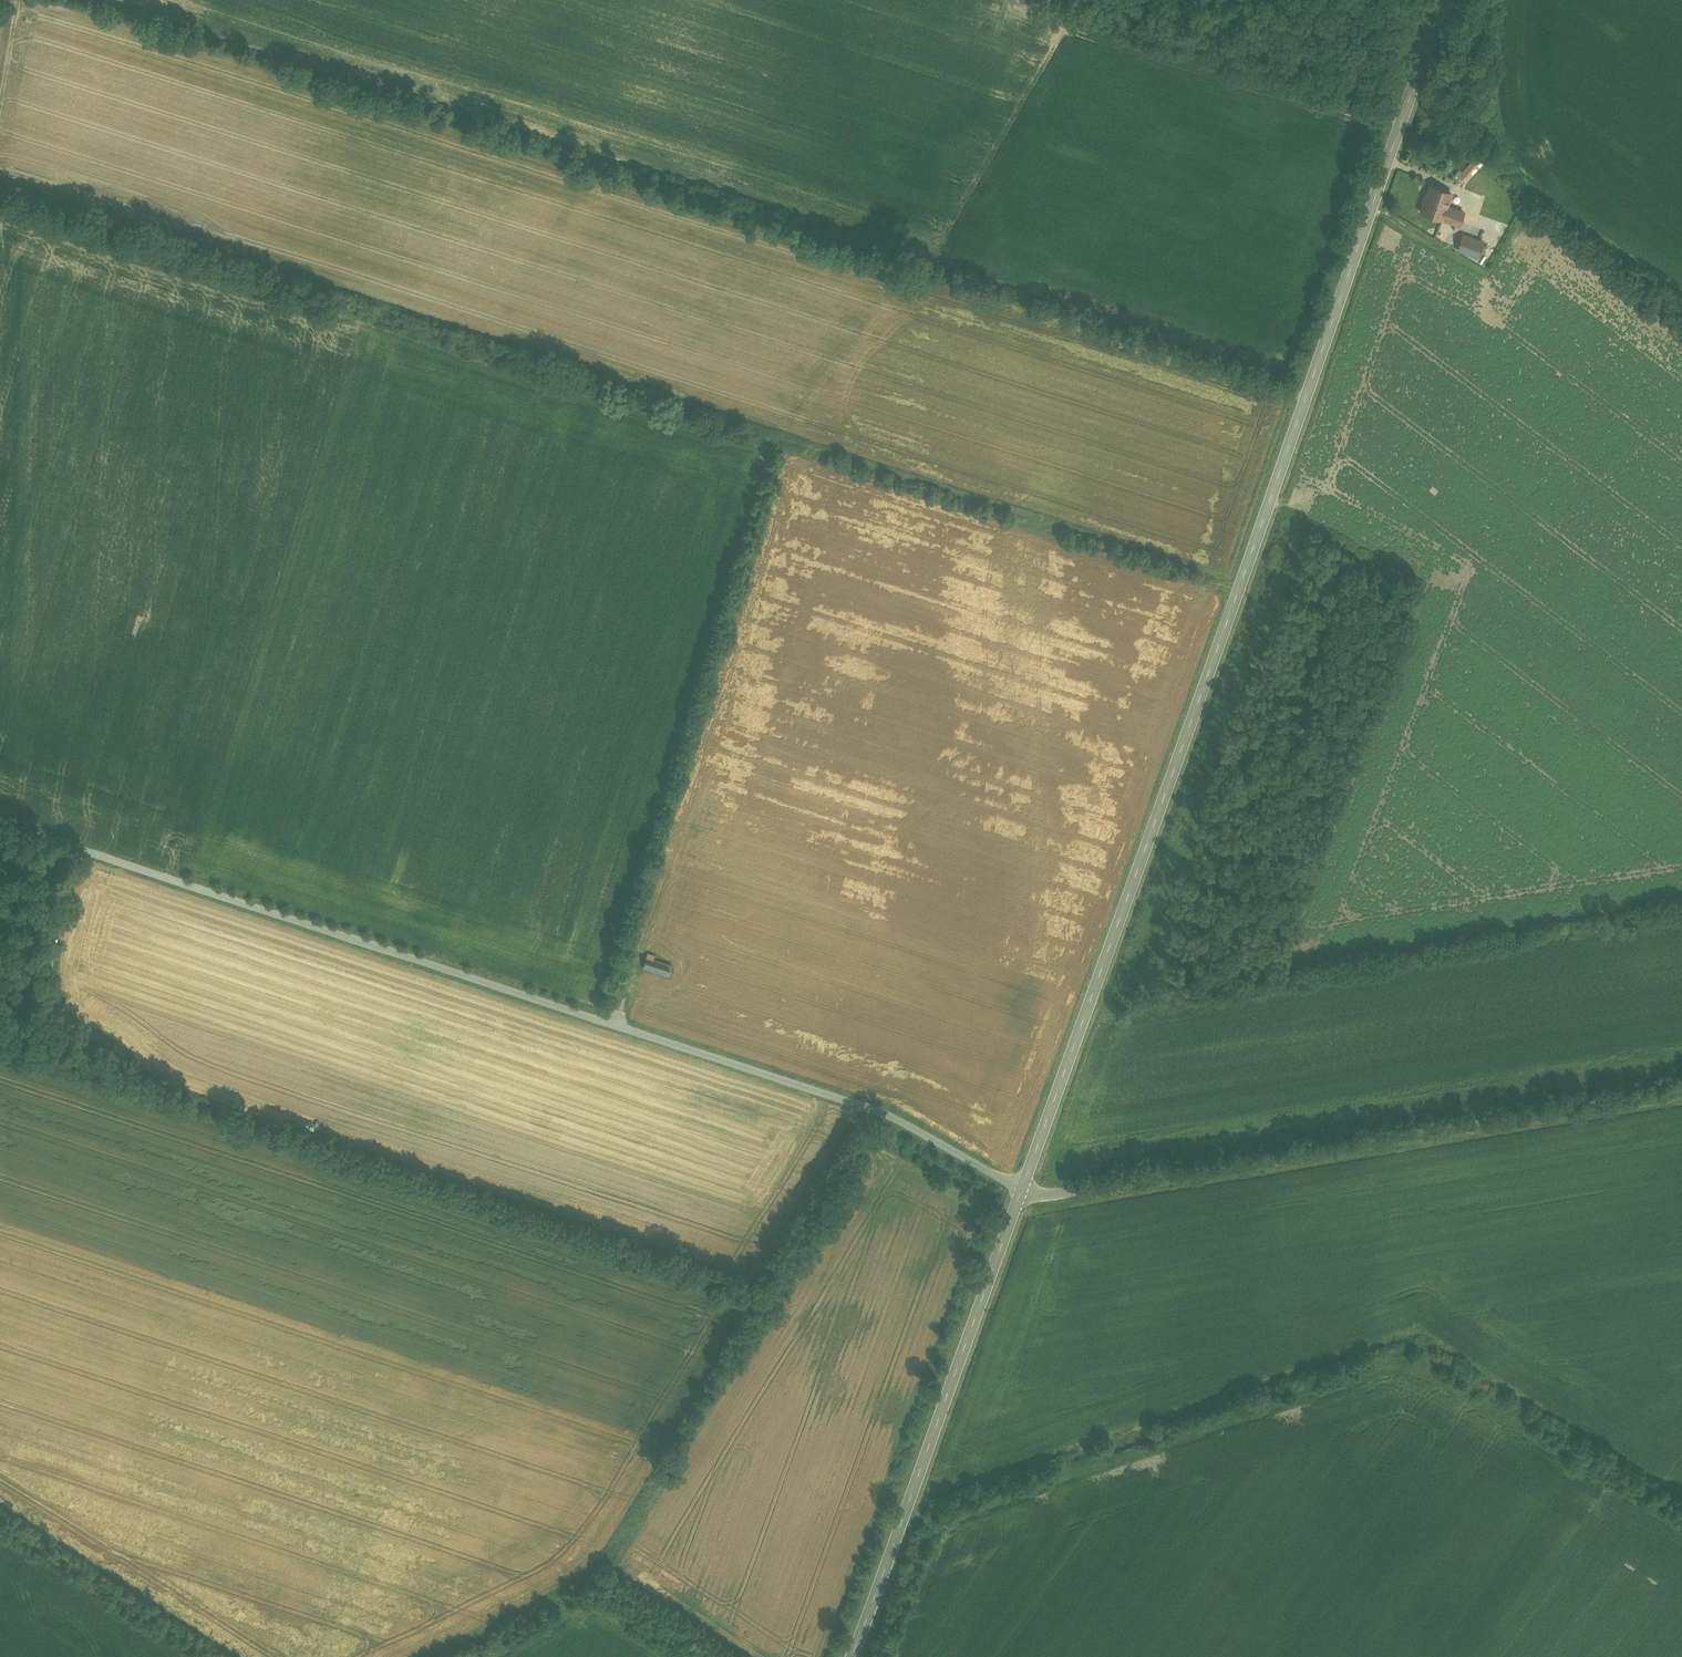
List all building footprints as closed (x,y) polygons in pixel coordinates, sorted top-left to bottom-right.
[(1483,153),(1476,147),(1457,169),(1464,175),(1483,153)] [(1430,176),(1418,204),(1436,212),(1453,219),(1459,205),(1443,198),(1448,184),(1430,176)] [(1460,231),(1453,248),(1474,258),(1482,240),(1460,231)] [(665,975),(669,962),(643,954),(639,968),(665,975)]
